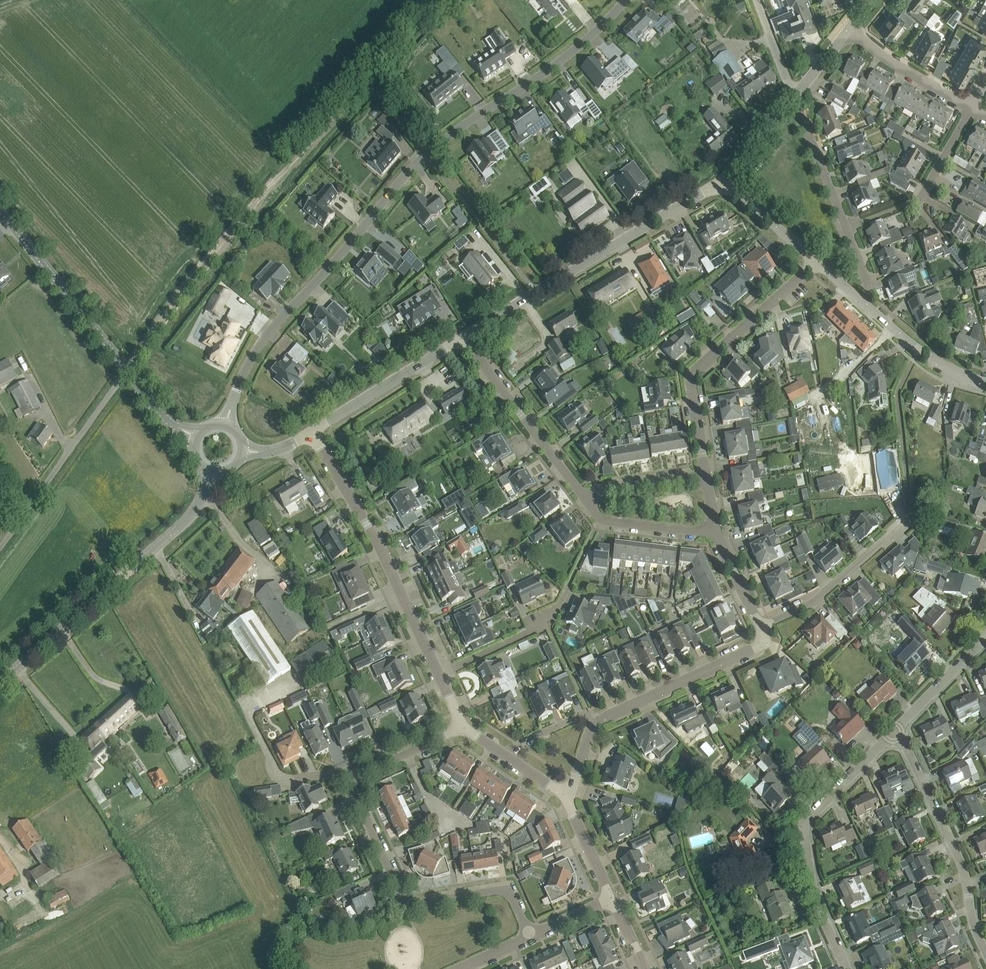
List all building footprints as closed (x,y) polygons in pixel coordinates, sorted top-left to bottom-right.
[(565,0),(540,0),(553,16),(568,4),(565,0)] [(782,28),(786,37),(807,29),(808,31),(816,28),(807,6),(811,4),(809,0),(788,0),(789,2),(787,3),(788,8),(770,15),(775,30),(782,28)] [(921,0),(903,0),(911,6),(917,12),(918,11),(924,3),(921,0)] [(925,22),(928,19),(918,11),(917,12),(911,6),(907,11),(923,25),(925,22)] [(879,29),(889,37),(892,33),(894,35),(902,24),(907,28),(915,19),(903,10),(898,16),(892,12),(879,29)] [(650,31),(658,22),(667,30),(672,25),(663,16),(660,19),(652,11),(648,15),(644,11),(624,31),(637,44),(645,36),(643,34),(648,29),(650,31)] [(928,19),(925,22),(931,27),(940,16),(934,11),(928,19)] [(984,15),(978,25),(985,29),(985,30),(985,16),(984,15)] [(932,54),(931,53),(941,37),(928,29),(913,54),(927,62),(932,54)] [(506,66),(503,61),(516,52),(509,41),(506,43),(499,32),(491,37),(498,48),(495,50),(496,51),(493,53),(474,65),(484,80),(506,66)] [(971,38),(965,47),(980,56),(985,46),(971,38)] [(707,48),(715,59),(727,51),(723,45),(722,45),(718,40),(707,48)] [(692,44),(687,50),(691,54),(696,48),(692,44)] [(965,47),(960,57),(974,65),(980,56),(965,47)] [(445,49),(437,56),(443,63),(449,70),(450,70),(457,64),(445,49)] [(760,91),(748,73),(745,75),(748,81),(737,88),(731,79),(734,78),(742,72),(727,52),(719,57),(715,61),(729,81),(727,83),(732,91),(736,89),(745,102),(760,91)] [(856,80),(860,83),(863,77),(866,71),(862,69),(865,63),(853,57),(844,73),(856,80)] [(960,57),(954,66),(969,74),(974,65),(960,57)] [(619,58),(604,71),(594,60),(583,69),(599,88),(610,79),(613,83),(630,70),(619,58)] [(939,58),(933,73),(939,77),(947,61),(945,60),(939,58)] [(747,71),(748,73),(760,91),(776,80),(767,67),(767,68),(762,61),(753,67),(747,71)] [(702,66),(708,75),(712,72),(706,63),(702,66)] [(969,74),(954,66),(949,76),(964,84),(969,74)] [(869,88),(875,92),(884,75),(875,70),(869,80),(863,77),(860,83),(857,88),(866,93),(869,88)] [(424,94),(436,108),(463,86),(451,72),(439,82),(438,81),(436,81),(433,83),(433,85),(433,86),(424,94)] [(705,84),(713,94),(725,85),(717,75),(705,84)] [(894,81),(884,75),(875,92),(873,96),(888,105),(891,100),(885,97),(894,81)] [(835,86),(831,93),(848,103),(850,99),(852,96),(844,91),(835,86)] [(894,102),(904,108),(913,92),(903,86),(894,102)] [(595,119),(601,114),(592,101),(586,106),(576,92),(569,97),(564,92),(550,102),(551,103),(549,104),(557,115),(559,114),(566,123),(578,114),(581,118),(589,112),(595,119)] [(904,108),(914,114),(923,98),(913,92),(904,108)] [(830,110),(819,114),(828,137),(837,134),(841,132),(836,118),(840,116),(844,110),(848,103),(831,93),(826,100),(832,104),(829,108),(830,110)] [(914,114),(923,120),(933,103),(923,98),(914,114)] [(925,119),(934,124),(943,109),(933,103),(923,120),(925,120),(925,119)] [(528,131),(532,137),(543,129),(546,133),(553,127),(545,116),(538,121),(530,109),(522,114),(522,113),(509,122),(513,128),(515,131),(519,136),(528,131)] [(943,109),(934,124),(944,130),(953,115),(943,109)] [(716,120),(710,125),(718,134),(705,145),(714,156),(736,137),(713,110),(709,113),(716,120)] [(654,122),(661,130),(671,122),(664,114),(654,122)] [(886,128),(891,131),(895,124),(890,121),(886,128)] [(911,135),(928,144),(930,139),(914,130),(911,135)] [(967,145),(976,151),(985,135),(976,130),(967,145)] [(850,144),(834,150),(835,151),(832,152),(835,159),(837,158),(840,163),(849,160),(861,155),(865,153),(862,144),(864,143),(860,132),(857,134),(847,137),(850,144)] [(985,155),(985,136),(985,135),(976,151),(985,156),(985,155)] [(906,152),(903,159),(920,169),(925,159),(915,153),(919,147),(910,142),(905,139),(903,144),(905,152),(906,152)] [(367,163),(382,175),(401,153),(386,140),(377,151),(371,147),(365,154),(371,158),(367,163)] [(496,163),(502,159),(498,154),(507,148),(502,141),(494,147),(489,141),(483,145),(481,142),(468,152),(471,157),(470,158),(477,169),(479,168),(483,173),(497,163),(496,163)] [(897,169),(894,176),(900,179),(904,173),(914,179),(920,169),(903,159),(897,169)] [(959,167),(965,170),(968,164),(962,161),(959,167)] [(623,170),(627,176),(616,184),(629,202),(642,193),(638,188),(647,181),(633,162),(623,170)] [(870,182),(884,177),(881,171),(875,173),(871,174),(869,168),(863,170),(861,163),(852,167),(842,170),(843,173),(845,173),(849,184),(867,177),(870,182)] [(910,185),(900,179),(894,176),(893,176),(891,174),(889,175),(890,183),(898,187),(906,192),(910,185)] [(537,183),(543,192),(551,186),(545,178),(537,183)] [(584,234),(608,216),(599,204),(592,208),(582,194),(586,192),(577,180),(557,194),(566,206),(564,207),(575,222),(579,219),(588,231),(584,234)] [(974,180),(968,191),(965,189),(962,194),(973,200),(976,196),(985,202),(985,187),(974,180)] [(857,208),(872,202),(873,205),(878,203),(879,202),(879,200),(878,198),(877,196),(876,195),(874,195),(871,185),(870,183),(870,182),(852,189),(852,190),(854,195),(853,196),(857,208)] [(327,186),(316,199),(314,197),(303,211),(311,217),(308,221),(315,227),(318,223),(323,228),(335,215),(327,208),(338,195),(327,186)] [(408,206),(423,226),(437,215),(436,214),(444,208),(435,197),(427,203),(422,196),(408,206)] [(956,212),(977,224),(984,212),(971,205),(963,200),(956,212)] [(461,228),(470,221),(459,207),(454,212),(460,219),(456,222),(461,228)] [(701,233),(703,235),(697,239),(704,252),(711,248),(707,241),(710,239),(710,240),(721,233),(724,234),(728,232),(729,229),(730,228),(721,213),(701,225),(705,231),(701,233)] [(964,231),(967,225),(953,217),(948,225),(943,232),(958,240),(959,240),(963,242),(965,242),(969,235),(968,233),(964,231)] [(893,245),(903,241),(901,237),(898,228),(887,232),(885,225),(884,225),(882,220),(871,224),(873,230),(867,232),(872,246),(891,239),(893,245)] [(980,226),(976,234),(981,237),(981,236),(985,238),(985,230),(980,226)] [(901,230),(904,239),(913,236),(910,227),(901,230)] [(945,257),(951,255),(948,251),(949,250),(946,247),(942,248),(938,239),(934,230),(919,236),(923,245),(927,255),(934,252),(936,257),(943,254),(945,257)] [(665,249),(672,260),(678,257),(679,259),(682,261),(684,261),(684,268),(697,268),(697,254),(685,234),(678,238),(680,241),(665,249)] [(907,239),(908,241),(907,242),(910,249),(915,246),(913,242),(916,241),(914,236),(907,239)] [(463,237),(453,245),(458,251),(468,242),(463,237)] [(770,241),(764,247),(768,251),(775,245),(770,241)] [(368,254),(353,271),(369,284),(375,277),(376,277),(377,276),(377,275),(383,267),(381,265),(385,261),(393,268),(400,259),(402,261),(402,260),(385,245),(384,245),(376,253),(378,254),(373,259),(368,254)] [(951,255),(959,265),(962,263),(965,260),(954,246),(949,250),(948,251),(951,255)] [(742,262),(744,264),(755,276),(760,282),(768,275),(767,274),(774,267),(764,256),(758,249),(751,256),(750,255),(742,262)] [(474,250),(461,260),(482,287),(495,276),(492,272),(497,267),(484,250),(478,254),(474,250)] [(876,256),(880,265),(881,265),(886,277),(895,273),(904,270),(901,262),(898,264),(892,250),(886,253),(876,256)] [(404,262),(413,270),(419,262),(411,253),(411,254),(404,262),(404,261),(404,262)] [(724,263),(720,256),(710,262),(715,270),(724,263)] [(644,275),(653,291),(669,282),(660,266),(655,257),(639,266),(644,275)] [(969,265),(965,260),(962,263),(959,265),(963,270),(969,265)] [(11,281),(8,278),(4,272),(6,270),(2,266),(0,263),(0,290),(11,281)] [(744,264),(737,269),(737,268),(715,287),(725,298),(732,305),(750,289),(749,288),(749,284),(750,284),(749,282),(755,276),(744,264)] [(254,289),(255,289),(266,300),(272,294),(275,297),(286,286),(283,283),(288,277),(276,266),(268,274),(264,270),(256,279),(260,283),(254,289)] [(894,299),(903,295),(908,293),(905,284),(916,280),(912,268),(907,270),(897,273),(900,279),(887,284),(889,290),(886,291),(889,299),(893,298),(893,299),(894,299)] [(587,293),(597,310),(635,287),(625,270),(587,293)] [(436,289),(434,285),(397,308),(398,310),(399,311),(412,332),(421,326),(420,325),(425,322),(426,323),(435,317),(433,314),(441,309),(430,292),(436,289)] [(218,286),(205,311),(218,318),(231,293),(218,286)] [(909,303),(912,310),(913,310),(919,324),(934,318),(928,305),(941,300),(937,292),(936,289),(924,293),(926,297),(925,297),(925,296),(918,299),(909,303)] [(693,292),(688,296),(696,305),(702,301),(693,292)] [(341,299),(338,302),(344,308),(348,305),(341,299)] [(696,307),(701,313),(710,304),(705,299),(696,307)] [(329,331),(336,337),(344,329),(342,327),(350,318),(334,302),(325,311),(322,308),(314,316),(317,320),(314,323),(309,319),(301,328),(305,332),(303,334),(315,345),(317,343),(319,345),(322,342),(323,343),(325,341),(324,340),(327,336),(325,335),(329,331)] [(840,303),(827,316),(845,334),(858,321),(840,303)] [(632,319),(640,332),(652,325),(644,312),(632,319)] [(549,325),(555,334),(557,337),(576,326),(569,313),(549,325)] [(213,349),(217,350),(211,361),(224,368),(237,343),(232,340),(239,326),(227,319),(220,333),(212,328),(207,339),(204,343),(204,344),(205,344),(213,348),(213,349)] [(819,325),(827,333),(833,328),(824,319),(819,325)] [(858,321),(845,334),(864,352),(877,339),(858,321)] [(974,327),(974,326),(971,325),(970,326),(974,328),(970,338),(960,335),(955,348),(975,355),(976,352),(980,353),(985,352),(985,346),(981,325),(974,327)] [(663,350),(658,354),(667,364),(672,360),(674,362),(693,344),(689,340),(693,336),(688,328),(687,326),(680,331),(681,332),(662,349),(663,350)] [(792,333),(787,334),(792,360),(798,358),(797,353),(811,350),(806,328),(791,331),(792,333)] [(774,361),(778,364),(783,359),(778,334),(766,336),(766,340),(759,342),(761,352),(753,359),(763,370),(774,361)] [(561,366),(560,366),(564,372),(575,365),(569,354),(560,340),(549,346),(554,355),(558,361),(561,366)] [(274,380),(288,391),(305,370),(287,355),(281,363),(280,363),(272,372),(277,377),(274,380)] [(17,378),(8,359),(0,363),(0,386),(17,378)] [(722,374),(728,381),(731,378),(738,386),(745,379),(748,377),(751,381),(759,374),(756,371),(749,363),(744,368),(738,361),(722,374)] [(869,402),(879,401),(880,407),(888,406),(886,396),(885,381),(883,378),(880,375),(882,372),(875,365),(874,366),(869,361),(862,368),(857,374),(869,385),(868,394),(869,402)] [(535,382),(544,393),(560,381),(551,370),(535,382)] [(10,389),(24,417),(41,408),(27,380),(10,389)] [(564,405),(577,394),(570,385),(565,388),(560,381),(544,393),(541,395),(549,407),(559,399),(564,405)] [(913,396),(931,405),(938,392),(920,382),(913,396)] [(667,384),(660,385),(648,387),(651,404),(644,405),(645,413),(654,411),(664,409),(663,403),(667,402),(670,402),(669,396),(668,386),(667,384)] [(452,407),(454,412),(468,403),(459,389),(437,402),(444,412),(452,407)] [(719,401),(721,413),(740,409),(738,398),(746,397),(745,391),(743,390),(740,391),(730,392),(730,393),(731,393),(731,399),(719,401)] [(707,407),(717,407),(717,395),(706,395),(707,407)] [(383,428),(389,437),(394,445),(436,418),(430,409),(425,401),(383,428)] [(587,422),(584,418),(587,416),(577,403),(566,411),(557,417),(568,431),(571,429),(570,428),(573,425),(573,426),(577,423),(580,427),(579,428),(584,434),(592,428),(598,423),(594,417),(587,422)] [(926,424),(933,428),(943,409),(935,405),(932,411),(927,421),(926,424)] [(953,415),(951,422),(966,427),(969,420),(972,410),(956,405),(953,415)] [(616,410),(617,418),(626,416),(619,408),(616,410)] [(740,409),(721,413),(723,424),(735,422),(736,428),(751,426),(750,420),(748,408),(740,409)] [(809,410),(797,412),(800,430),(804,430),(806,441),(818,439),(816,427),(812,428),(810,416),(809,410)] [(794,418),(787,419),(790,437),(797,436),(794,418)] [(28,438),(43,448),(52,435),(38,425),(28,438)] [(724,441),(725,448),(754,443),(751,426),(736,428),(738,434),(725,436),(726,441),(724,441)] [(946,439),(953,442),(952,426),(945,427),(946,439)] [(491,433),(499,428),(470,445),(470,446),(471,445),(476,454),(483,450),(488,457),(487,458),(492,466),(493,465),(503,459),(504,461),(514,455),(510,447),(508,449),(500,436),(495,439),(491,433)] [(677,428),(672,428),(673,435),(676,453),(684,451),(684,453),(689,452),(686,433),(678,434),(677,431),(677,428)] [(673,435),(666,436),(665,430),(660,430),(661,437),(664,455),(671,454),(672,455),(676,454),(676,453),(673,435)] [(664,456),(664,455),(661,437),(654,439),(652,432),(647,433),(651,457),(659,456),(659,457),(664,456)] [(606,469),(612,468),(609,450),(607,440),(600,441),(594,434),(587,439),(579,446),(588,457),(589,457),(596,466),(603,460),(605,461),(606,469)] [(976,444),(974,450),(980,452),(985,455),(985,434),(984,439),(978,437),(976,444)] [(649,461),(645,437),(640,438),(642,445),(634,446),(637,463),(638,465),(642,464),(642,463),(649,461)] [(630,465),(637,463),(634,446),(633,439),(628,440),(629,447),(622,448),(625,465),(625,467),(630,466),(630,465)] [(862,441),(863,448),(861,448),(861,453),(870,452),(870,447),(871,447),(871,440),(862,441)] [(609,450),(612,468),(612,469),(617,468),(617,467),(625,465),(622,448),(621,441),(616,442),(617,449),(609,450)] [(746,445),(725,448),(726,456),(728,456),(729,460),(742,458),(743,464),(757,461),(756,455),(754,443),(746,445)] [(974,450),(968,447),(968,448),(967,447),(964,454),(977,459),(980,452),(974,450)] [(401,457),(398,450),(388,456),(392,463),(401,457)] [(897,486),(893,457),(877,458),(881,488),(897,486)] [(757,461),(743,464),(744,470),(731,472),(732,476),(730,476),(731,484),(752,480),(752,481),(760,479),(757,461)] [(513,490),(512,490),(516,497),(518,495),(517,495),(526,490),(527,491),(537,485),(533,478),(532,479),(527,471),(521,474),(518,468),(526,464),(525,463),(497,480),(497,481),(499,480),(503,488),(510,484),(513,490)] [(985,487),(985,480),(979,477),(977,483),(985,487)] [(391,500),(398,513),(396,515),(401,522),(411,516),(410,514),(419,508),(420,509),(421,508),(417,500),(416,500),(411,493),(418,488),(413,480),(414,479),(414,478),(385,496),(393,492),(396,497),(391,500)] [(285,508),(289,515),(298,509),(294,503),(307,495),(312,504),(319,499),(310,484),(304,488),(299,479),(275,493),(285,509),(285,508)] [(748,493),(749,500),(763,496),(762,491),(754,492),(752,481),(752,480),(731,484),(732,491),(734,491),(735,495),(748,493)] [(840,482),(816,483),(816,495),(840,494),(840,482)] [(985,519),(985,502),(979,499),(982,492),(969,487),(966,493),(971,495),(968,504),(979,508),(976,515),(985,519)] [(455,495),(443,502),(447,510),(467,498),(462,490),(455,494),(455,495)] [(530,506),(540,519),(543,517),(544,519),(552,513),(560,507),(550,494),(543,500),(541,497),(530,506)] [(737,514),(739,521),(760,516),(757,504),(764,503),(763,496),(749,500),(750,506),(738,509),(739,513),(737,514)] [(503,512),(507,519),(523,510),(519,503),(503,512)] [(940,505),(937,513),(944,516),(947,508),(940,505)] [(472,507),(460,513),(466,523),(478,516),(472,507)] [(874,519),(873,521),(866,513),(854,524),(855,525),(849,530),(860,542),(866,537),(878,527),(877,525),(878,524),(874,519)] [(757,529),(759,535),(772,530),(771,525),(763,527),(760,516),(739,521),(741,529),(743,528),(744,532),(757,529)] [(438,527),(434,519),(435,518),(434,517),(406,534),(406,535),(414,530),(417,536),(412,539),(417,547),(415,548),(419,555),(429,549),(429,548),(438,543),(440,542),(436,535),(435,536),(432,531),(438,527)] [(838,521),(843,530),(849,526),(844,517),(838,521)] [(937,525),(954,531),(956,522),(939,517),(937,525)] [(250,522),(260,546),(271,541),(261,518),(250,522)] [(559,540),(565,548),(568,549),(573,545),(573,542),(580,536),(566,518),(558,524),(551,529),(559,540)] [(333,534),(325,522),(313,529),(332,563),(347,553),(335,533),(333,534)] [(529,537),(535,544),(547,535),(542,528),(529,537)] [(750,547),(755,558),(773,550),(768,539),(775,536),(772,530),(759,535),(762,542),(750,547)] [(978,560),(978,559),(983,561),(985,553),(985,552),(985,549),(985,537),(976,533),(967,555),(976,559),(975,559),(978,560)] [(797,539),(805,556),(813,552),(805,536),(797,539)] [(446,545),(451,553),(465,544),(460,537),(446,545)] [(292,546),(288,539),(283,542),(287,549),(292,546)] [(275,542),(264,548),(271,559),(281,553),(275,542)] [(620,569),(625,570),(625,562),(627,545),(620,544),(620,543),(615,542),(612,565),(613,565),(613,561),(621,561),(620,569)] [(628,544),(627,545),(625,562),(633,563),(632,571),(637,571),(638,564),(640,547),(632,546),(632,544),(628,544)] [(814,559),(819,565),(826,573),(843,558),(831,544),(814,559)] [(645,565),(644,572),(649,573),(650,566),(652,548),(644,547),(645,546),(640,545),(640,547),(638,564),(645,565)] [(912,568),(913,568),(918,554),(910,545),(904,551),(900,547),(881,563),(883,565),(882,567),(882,570),(883,571),(886,572),(888,571),(892,576),(908,563),(912,568)] [(581,569),(591,574),(593,569),(607,570),(610,548),(599,547),(597,556),(594,556),(589,553),(590,552),(589,552),(581,569)] [(657,574),(662,574),(662,567),(664,549),(657,549),(657,547),(652,547),(652,548),(650,566),(657,566),(657,574)] [(670,568),(669,575),(674,576),(677,551),(669,550),(669,549),(664,548),(664,549),(662,567),(670,568)] [(692,566),(694,571),(706,566),(709,564),(703,551),(690,550),(690,553),(680,552),(679,564),(692,566)] [(772,563),(774,569),(787,563),(785,557),(778,561),(773,550),(755,558),(760,569),(772,563)] [(253,566),(236,553),(207,590),(209,591),(223,602),(234,587),(235,588),(253,566)] [(427,570),(435,586),(451,578),(460,574),(460,573),(459,573),(454,562),(449,564),(444,554),(431,560),(434,567),(427,570)] [(929,561),(927,569),(947,575),(949,567),(929,561)] [(765,580),(770,591),(788,582),(783,572),(790,569),(787,563),(774,569),(777,574),(765,580)] [(347,589),(365,581),(361,573),(359,574),(357,569),(352,571),(349,565),(332,572),(341,592),(347,589)] [(706,566),(694,571),(684,576),(686,580),(692,577),(696,584),(713,576),(711,572),(709,572),(706,566)] [(501,576),(507,589),(515,585),(509,572),(501,576)] [(812,573),(806,576),(809,582),(815,579),(812,573)] [(948,578),(944,592),(957,596),(966,599),(968,593),(974,594),(975,590),(978,591),(980,584),(970,582),(949,575),(948,578)] [(713,576),(696,584),(684,589),(686,593),(698,588),(701,595),(718,587),(716,583),(715,584),(711,577),(713,576)] [(451,578),(435,586),(442,601),(449,598),(451,604),(465,598),(460,588),(457,589),(451,578)] [(532,601),(532,600),(545,594),(538,579),(530,583),(528,581),(515,587),(524,605),(532,601)] [(365,581),(347,589),(350,596),(344,598),(350,611),(366,604),(363,597),(369,595),(367,590),(369,589),(365,581)] [(309,630),(288,599),(276,582),(256,596),(288,644),(309,630)] [(788,582),(770,591),(775,601),(784,598),(786,603),(803,595),(798,586),(791,590),(788,582)] [(857,584),(839,600),(853,617),(869,603),(873,607),(878,603),(874,598),(878,595),(870,586),(863,592),(857,584)] [(609,595),(619,596),(620,586),(610,585),(609,595)] [(473,593),(476,599),(489,592),(487,586),(473,593)] [(497,591),(500,597),(507,594),(504,587),(497,591)] [(720,595),(717,588),(718,588),(718,587),(701,595),(694,598),(696,602),(703,599),(706,606),(702,608),(702,609),(713,604),(723,599),(721,594),(720,595)] [(918,616),(922,621),(939,636),(952,622),(928,601),(932,595),(922,588),(912,599),(924,609),(918,616)] [(226,603),(223,602),(209,591),(196,608),(213,621),(226,603)] [(248,593),(242,607),(246,609),(252,595),(248,593)] [(595,604),(609,606),(610,598),(596,596),(595,604)] [(621,597),(611,596),(620,614),(627,611),(621,597)] [(458,627),(461,632),(479,624),(476,617),(480,616),(482,611),(477,601),(463,608),(466,614),(462,616),(453,620),(456,628),(458,627)] [(590,607),(576,601),(566,622),(572,625),(569,630),(576,634),(579,628),(581,629),(584,623),(591,626),(594,620),(599,622),(603,615),(597,613),(599,608),(591,605),(590,607)] [(655,603),(660,613),(666,610),(662,603),(658,602),(655,603)] [(711,615),(716,625),(733,617),(728,606),(716,612),(713,604),(702,609),(699,610),(704,619),(711,615)] [(508,611),(512,619),(519,616),(515,607),(508,611)] [(243,618),(239,620),(240,621),(228,629),(266,686),(290,669),(253,612),(244,618),(243,618)] [(814,645),(818,649),(825,643),(826,644),(835,635),(840,640),(847,633),(831,615),(824,621),(820,617),(802,633),(814,645)] [(738,628),(733,617),(716,625),(723,642),(732,638),(729,632),(738,628)] [(898,623),(912,638),(918,632),(904,617),(898,623)] [(388,632),(383,619),(370,625),(368,622),(359,626),(361,631),(363,636),(366,642),(371,640),(388,632)] [(203,633),(199,636),(203,643),(208,640),(218,634),(210,621),(200,628),(203,633)] [(676,632),(670,635),(674,645),(679,655),(690,649),(685,640),(690,638),(682,622),(673,626),(676,632)] [(338,630),(341,637),(356,630),(353,623),(338,630)] [(479,624),(461,632),(464,638),(462,639),(465,647),(479,640),(483,647),(492,643),(496,641),(491,631),(486,629),(483,631),(479,624)] [(660,640),(654,642),(659,653),(663,662),(666,661),(666,662),(669,660),(672,659),(672,658),(674,657),(672,652),(670,648),(674,645),(670,635),(669,635),(667,629),(658,634),(660,640)] [(625,630),(619,632),(623,641),(629,638),(625,630)] [(388,632),(371,640),(374,646),(369,648),(373,657),(383,653),(381,650),(394,644),(388,632)] [(608,637),(611,644),(617,642),(614,634),(608,637)] [(530,646),(546,639),(544,635),(528,642),(530,646)] [(696,635),(690,638),(695,650),(702,647),(696,635)] [(642,647),(636,650),(641,661),(643,665),(645,670),(648,669),(648,670),(651,669),(654,667),(654,666),(656,665),(654,660),(652,656),(657,653),(653,644),(649,636),(639,641),(642,647)] [(857,641),(853,645),(857,650),(861,646),(857,641)] [(290,664),(304,685),(337,663),(323,642),(290,664)] [(903,670),(904,671),(909,675),(916,668),(914,667),(927,654),(915,642),(897,661),(904,668),(903,670)] [(543,648),(550,663),(559,659),(552,644),(543,648)] [(625,653),(617,657),(619,662),(621,661),(625,669),(629,678),(631,677),(632,678),(635,676),(638,675),(637,674),(640,673),(638,668),(636,663),(641,661),(636,650),(633,644),(623,649),(625,653)] [(609,661),(597,666),(600,673),(604,683),(605,682),(608,688),(621,682),(617,675),(616,675),(616,673),(617,672),(614,666),(620,663),(619,662),(617,657),(615,652),(614,651),(606,655),(609,661)] [(353,663),(357,671),(372,665),(368,656),(353,663)] [(372,667),(377,678),(386,674),(393,690),(399,688),(400,690),(413,684),(409,675),(407,676),(401,663),(391,668),(387,660),(372,667)] [(478,669),(487,688),(501,681),(498,675),(505,671),(505,669),(500,660),(493,664),(493,663),(478,669)] [(595,676),(600,673),(597,666),(595,661),(587,665),(589,670),(580,674),(581,676),(578,677),(582,686),(583,685),(588,697),(601,691),(597,683),(595,683),(595,680),(597,680),(595,676)] [(784,662),(762,672),(766,681),(769,687),(774,685),(777,692),(794,684),(796,688),(803,685),(798,675),(794,666),(787,669),(784,662)] [(808,673),(803,678),(810,684),(814,680),(808,673)] [(856,693),(861,699),(873,711),(888,697),(890,699),(896,692),(881,676),(876,681),(878,683),(870,690),(865,684),(856,693)] [(558,686),(550,690),(554,701),(559,710),(564,708),(565,709),(571,706),(570,705),(572,704),(568,694),(574,691),(568,677),(558,682),(558,686)] [(514,689),(518,687),(515,680),(508,683),(499,687),(504,696),(493,701),(503,722),(505,721),(506,723),(511,721),(510,719),(520,714),(512,698),(517,696),(514,689)] [(548,704),(554,701),(550,690),(546,683),(537,687),(541,694),(530,699),(539,719),(541,718),(542,720),(548,717),(547,715),(553,713),(548,704)] [(711,699),(710,699),(712,704),(713,703),(715,706),(718,712),(727,708),(739,702),(736,696),(732,687),(710,697),(711,699)] [(348,693),(357,712),(364,708),(356,690),(355,690),(354,688),(347,691),(348,693)] [(833,695),(837,700),(843,695),(838,690),(833,695)] [(290,698),(293,705),(308,698),(305,691),(290,698)] [(130,695),(94,726),(106,739),(137,711),(140,706),(130,695)] [(400,703),(411,725),(428,717),(418,695),(400,703)] [(951,705),(959,722),(979,713),(971,695),(962,699),(964,702),(953,707),(952,705),(951,705)] [(379,706),(379,707),(368,712),(369,714),(380,709),(382,713),(396,706),(393,699),(379,706)] [(742,706),(749,722),(757,718),(750,702),(742,706)] [(157,711),(176,744),(188,737),(168,704),(157,711)] [(311,722),(320,718),(316,710),(313,704),(305,708),(311,722)] [(670,714),(674,723),(677,728),(684,725),(685,726),(686,726),(688,726),(690,726),(691,724),(691,723),(691,722),(698,718),(696,713),(692,704),(670,714)] [(838,739),(840,741),(841,741),(844,744),(855,733),(856,734),(863,727),(857,719),(842,704),(832,712),(840,721),(830,730),(839,739),(838,739)] [(316,710),(320,718),(324,728),(332,724),(323,706),(316,710)] [(709,713),(702,717),(709,729),(716,726),(716,725),(709,713)] [(350,716),(345,719),(356,742),(369,735),(363,721),(359,714),(352,717),(350,716)] [(356,742),(345,719),(339,721),(338,725),(339,727),(333,730),(342,748),(356,742)] [(922,734),(923,736),(924,736),(928,745),(950,735),(943,719),(921,729),(923,734),(922,734)] [(311,726),(303,730),(305,735),(315,757),(328,750),(317,728),(315,724),(311,726)] [(797,765),(791,771),(800,780),(806,774),(809,777),(819,768),(821,770),(830,762),(817,748),(822,743),(806,725),(800,731),(811,742),(803,750),(808,755),(797,765)] [(106,739),(94,726),(81,739),(92,751),(106,739)] [(642,729),(632,733),(637,742),(636,743),(640,752),(642,751),(645,756),(653,752),(658,758),(666,751),(668,754),(677,746),(669,737),(664,732),(658,735),(656,731),(654,726),(647,729),(642,731),(642,729)] [(277,748),(280,754),(278,755),(284,767),(299,759),(298,757),(300,755),(297,749),(302,747),(295,732),(284,738),(285,739),(280,741),(278,746),(278,748),(277,748)] [(951,736),(959,753),(965,747),(958,733),(951,736)] [(965,747),(959,753),(958,754),(963,759),(976,744),(972,739),(965,747)] [(979,750),(985,746),(985,739),(976,743),(979,750)] [(440,770),(452,778),(465,759),(454,752),(445,766),(443,764),(440,770)] [(759,759),(761,762),(757,765),(764,773),(768,777),(763,781),(764,782),(755,791),(763,799),(762,800),(775,813),(792,797),(785,790),(787,789),(780,781),(773,775),(780,769),(775,763),(765,753),(759,759)] [(76,765),(89,779),(100,769),(88,755),(76,765)] [(612,772),(606,770),(602,784),(611,787),(620,790),(623,782),(629,784),(633,771),(635,765),(633,764),(625,761),(616,758),(613,766),(614,766),(612,772)] [(468,788),(470,785),(470,784),(475,777),(470,773),(475,766),(465,759),(452,778),(452,779),(461,786),(462,785),(468,788)] [(422,763),(425,769),(428,775),(434,772),(428,760),(422,763)] [(964,763),(942,772),(950,788),(971,778),(970,777),(977,774),(971,760),(964,763)] [(883,776),(885,782),(879,784),(886,800),(894,797),(892,794),(897,792),(896,790),(901,787),(903,792),(906,793),(914,789),(910,780),(907,782),(901,767),(883,776)] [(148,773),(156,788),(168,782),(161,768),(155,771),(155,770),(148,773)] [(470,784),(470,785),(480,791),(490,776),(480,769),(475,777),(470,784)] [(480,791),(490,798),(500,783),(490,776),(480,791)] [(141,788),(142,788),(135,778),(130,781),(136,791),(139,795),(144,792),(141,788)] [(503,812),(506,808),(505,808),(510,800),(513,797),(508,794),(510,790),(500,783),(490,798),(500,805),(498,808),(503,812)] [(305,811),(305,813),(319,807),(317,804),(326,799),(320,785),(311,790),(309,787),(296,793),(301,804),(300,806),(302,812),(305,811)] [(254,789),(255,799),(282,796),(280,786),(254,789)] [(378,793),(384,804),(397,798),(391,787),(378,793)] [(505,808),(506,808),(516,815),(526,800),(515,793),(513,797),(510,800),(505,808)] [(852,805),(856,814),(858,818),(876,809),(876,810),(878,809),(871,794),(864,797),(865,799),(852,805)] [(622,803),(631,806),(635,807),(637,800),(624,796),(622,803)] [(958,805),(967,825),(976,821),(985,816),(975,797),(958,805)] [(384,804),(389,815),(402,809),(397,798),(384,804)] [(602,811),(607,822),(604,824),(613,843),(634,833),(632,829),(634,828),(635,826),(632,820),(630,819),(628,820),(625,814),(624,815),(618,803),(615,805),(613,800),(606,798),(599,801),(602,807),(604,806),(605,809),(602,811)] [(516,815),(530,824),(542,816),(534,810),(536,807),(526,800),(516,815)] [(459,812),(464,815),(471,805),(466,801),(464,804),(459,812)] [(471,805),(464,815),(469,819),(475,811),(477,808),(471,805)] [(890,806),(884,808),(889,819),(895,816),(890,806)] [(887,831),(888,831),(894,828),(889,819),(884,808),(876,812),(879,819),(881,818),(887,831)] [(389,815),(394,826),(407,820),(402,809),(389,815)] [(662,814),(664,821),(674,818),(672,811),(662,814)] [(331,815),(328,817),(313,824),(324,847),(344,837),(336,820),(334,821),(331,815)] [(534,842),(539,840),(555,833),(550,822),(546,824),(542,816),(530,824),(527,826),(534,842)] [(288,827),(291,833),(311,829),(306,818),(288,827)] [(895,824),(898,830),(901,829),(909,846),(925,839),(916,821),(910,824),(907,818),(895,824)] [(30,851),(40,866),(55,856),(44,841),(42,843),(33,828),(27,820),(13,830),(18,838),(28,853),(30,851)] [(407,820),(394,826),(399,837),(412,831),(407,820)] [(750,866),(757,863),(751,847),(748,848),(745,841),(757,829),(748,820),(732,837),(735,844),(733,845),(735,852),(732,854),(739,870),(741,869),(742,871),(744,872),(746,872),(747,872),(749,871),(750,870),(750,868),(750,866)] [(475,823),(476,829),(490,827),(489,821),(485,821),(475,823)] [(819,833),(826,849),(846,840),(847,842),(854,839),(849,827),(842,830),(839,824),(819,833)] [(490,827),(476,829),(468,831),(469,837),(491,833),(490,827)] [(422,839),(424,844),(440,837),(438,832),(422,839)] [(555,833),(539,840),(544,851),(540,853),(543,859),(555,853),(552,848),(560,844),(555,833)] [(621,861),(631,882),(649,874),(641,856),(644,855),(642,851),(644,851),(642,846),(651,842),(648,835),(630,843),(634,850),(635,850),(637,853),(621,861)] [(981,855),(985,852),(985,835),(983,836),(974,840),(981,855)] [(495,850),(483,852),(486,871),(499,868),(496,854),(502,853),(500,840),(494,841),(495,850)] [(707,848),(709,854),(715,853),(713,846),(707,848)] [(419,869),(430,874),(433,876),(434,879),(450,874),(445,858),(441,859),(439,858),(428,852),(425,851),(424,847),(408,852),(413,868),(416,867),(419,869)] [(475,872),(472,854),(460,856),(458,847),(452,848),(454,861),(456,871),(462,870),(462,875),(475,872)] [(333,857),(342,877),(358,869),(349,849),(333,857)] [(2,887),(18,876),(2,853),(0,850),(0,884),(2,887)] [(865,851),(858,854),(861,861),(868,857),(865,851)] [(323,855),(326,862),(332,859),(329,852),(323,855)] [(483,852),(472,854),(475,872),(486,871),(483,852)] [(907,874),(911,883),(894,891),(898,899),(915,890),(912,884),(917,881),(918,884),(934,876),(925,858),(919,861),(916,855),(904,861),(899,864),(903,870),(907,868),(910,873),(907,874)] [(554,872),(548,886),(548,887),(544,889),(551,904),(567,897),(565,894),(566,892),(571,878),(572,877),(575,875),(568,859),(552,866),(554,870),(554,872)] [(858,868),(862,877),(876,872),(872,863),(858,868)] [(517,876),(520,880),(535,872),(532,867),(517,876)] [(677,872),(681,878),(689,874),(685,868),(677,872)] [(841,895),(847,908),(864,900),(865,900),(865,899),(862,900),(856,888),(862,885),(858,878),(854,880),(839,887),(842,895),(841,895)] [(638,897),(642,905),(643,908),(646,907),(649,913),(657,910),(657,912),(665,908),(661,899),(664,898),(661,893),(664,892),(661,886),(659,887),(656,881),(640,888),(643,894),(641,895),(638,897)] [(757,890),(762,902),(765,901),(774,923),(782,919),(791,916),(783,893),(776,896),(771,884),(757,890)] [(352,905),(359,919),(378,910),(371,896),(367,898),(363,888),(349,895),(354,905),(352,905)] [(912,908),(920,910),(924,909),(928,919),(943,912),(932,889),(925,893),(925,892),(910,899),(913,904),(912,908)] [(46,899),(51,909),(69,901),(65,890),(46,899)] [(334,894),(337,901),(346,897),(343,890),(334,894)] [(891,903),(894,909),(900,906),(909,902),(905,896),(904,896),(897,900),(891,903)] [(322,900),(324,906),(331,903),(328,897),(322,900)] [(850,920),(847,921),(857,943),(866,939),(868,938),(870,937),(872,936),(879,933),(878,932),(875,926),(869,929),(866,922),(862,914),(858,916),(853,919),(852,918),(850,919),(850,920)] [(662,938),(659,940),(658,939),(657,939),(666,951),(667,950),(675,947),(673,944),(678,941),(679,942),(690,937),(688,933),(691,931),(685,923),(684,924),(680,915),(657,926),(662,938)] [(893,925),(880,931),(883,938),(889,936),(902,930),(900,925),(896,917),(891,919),(893,925)] [(930,928),(928,929),(930,932),(924,934),(925,936),(934,939),(937,946),(935,948),(938,955),(945,952),(945,953),(947,956),(955,952),(954,949),(959,946),(948,923),(939,927),(937,923),(930,927),(930,928)] [(927,926),(914,932),(917,938),(924,934),(930,932),(928,929),(927,926)] [(591,943),(593,948),(610,940),(608,941),(604,931),(598,933),(596,930),(578,938),(582,947),(591,943)] [(892,943),(905,937),(902,930),(902,931),(902,930),(889,936),(892,943)] [(906,936),(910,945),(918,941),(914,933),(906,936)] [(760,945),(763,952),(780,946),(789,968),(794,968),(805,965),(814,961),(804,937),(791,942),(788,934),(778,938),(760,945)] [(687,945),(690,953),(707,945),(704,937),(687,945)] [(593,948),(598,959),(615,951),(610,940),(593,948)] [(862,956),(863,956),(866,955),(872,968),(891,968),(881,947),(862,956)] [(550,951),(549,951),(557,968),(567,963),(560,948),(550,953),(550,951)] [(566,951),(571,963),(576,961),(571,949),(566,951)] [(539,956),(545,968),(554,968),(557,968),(549,951),(539,956)] [(612,965),(618,962),(613,952),(615,951),(598,959),(602,968),(600,968),(614,968),(612,965)] [(671,968),(697,968),(697,967),(695,965),(692,964),(690,965),(685,954),(668,962),(671,968)] [(539,956),(539,958),(529,962),(532,968),(545,968),(539,956)] [(950,966),(944,968),(970,968),(966,960),(960,962),(957,956),(947,961),(950,966)]
